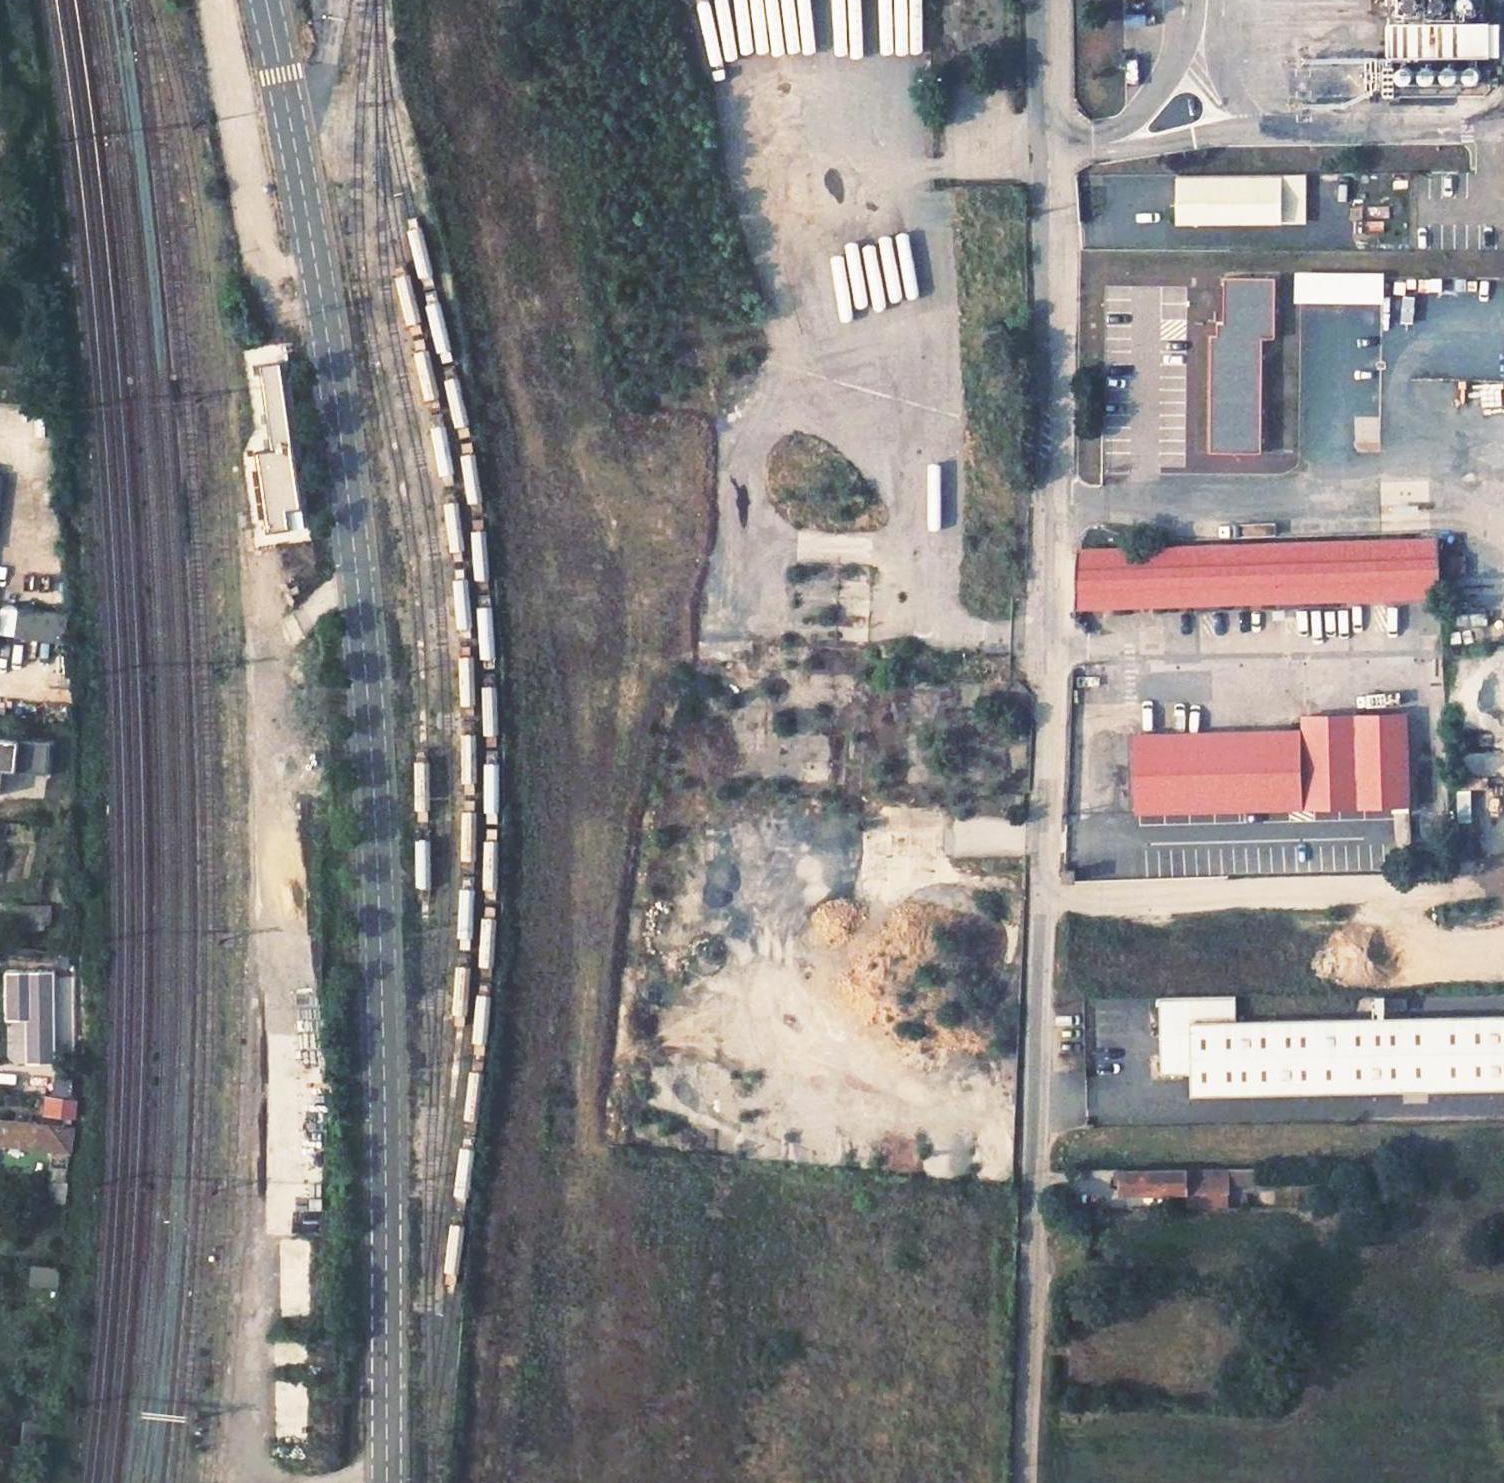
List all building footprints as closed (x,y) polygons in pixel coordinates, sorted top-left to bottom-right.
[(1471,55),(1491,54),(1490,21),(1470,23),(1471,55)] [(1470,23),(1393,24),(1393,58),(1471,55),(1470,23)] [(1284,174),(1179,176),(1178,223),(1282,222),(1284,174)] [(1284,174),(1282,222),(1306,222),(1307,175),(1284,174)] [(278,360),(255,363),(266,449),(290,445),(278,360)] [(1084,605),(1438,595),(1436,540),(1079,551),(1075,551),(1073,619),(1083,628),(1084,605)] [(69,621),(20,616),(17,642),(67,647),(69,621)] [(1115,738),(1115,815),(1405,808),(1403,714),(1300,717),(1301,731),(1115,738)] [(5,804),(9,777),(0,777),(0,804),(5,804)] [(1072,871),(1060,870),(1059,882),(1072,881),(1072,871)] [(1159,997),(1160,1035),(1503,1029),(1503,1016),(1237,1021),(1237,995),(1159,997)] [(1160,1035),(1161,1075),(1191,1075),(1192,1097),(1503,1091),(1503,1029),(1160,1035)] [(53,1099),(38,1097),(37,1107),(42,1107),(41,1113),(52,1115),(53,1099)] [(72,1115),(73,1101),(53,1099),(52,1115),(52,1116),(72,1119),(72,1115)] [(0,1121),(0,1145),(70,1153),(71,1129),(0,1121)] [(1188,1169),(1119,1170),(1120,1191),(1188,1191),(1248,1190),(1247,1168),(1188,1169)] [(59,1184),(65,1184),(66,1172),(50,1170),(48,1182),(59,1184)] [(47,1200),(57,1201),(59,1184),(48,1182),(47,1200)] [(67,1205),(69,1185),(65,1184),(59,1184),(57,1201),(57,1204),(67,1205)] [(1043,1197),(1054,1198),(1055,1188),(1043,1188),(1043,1197)]
